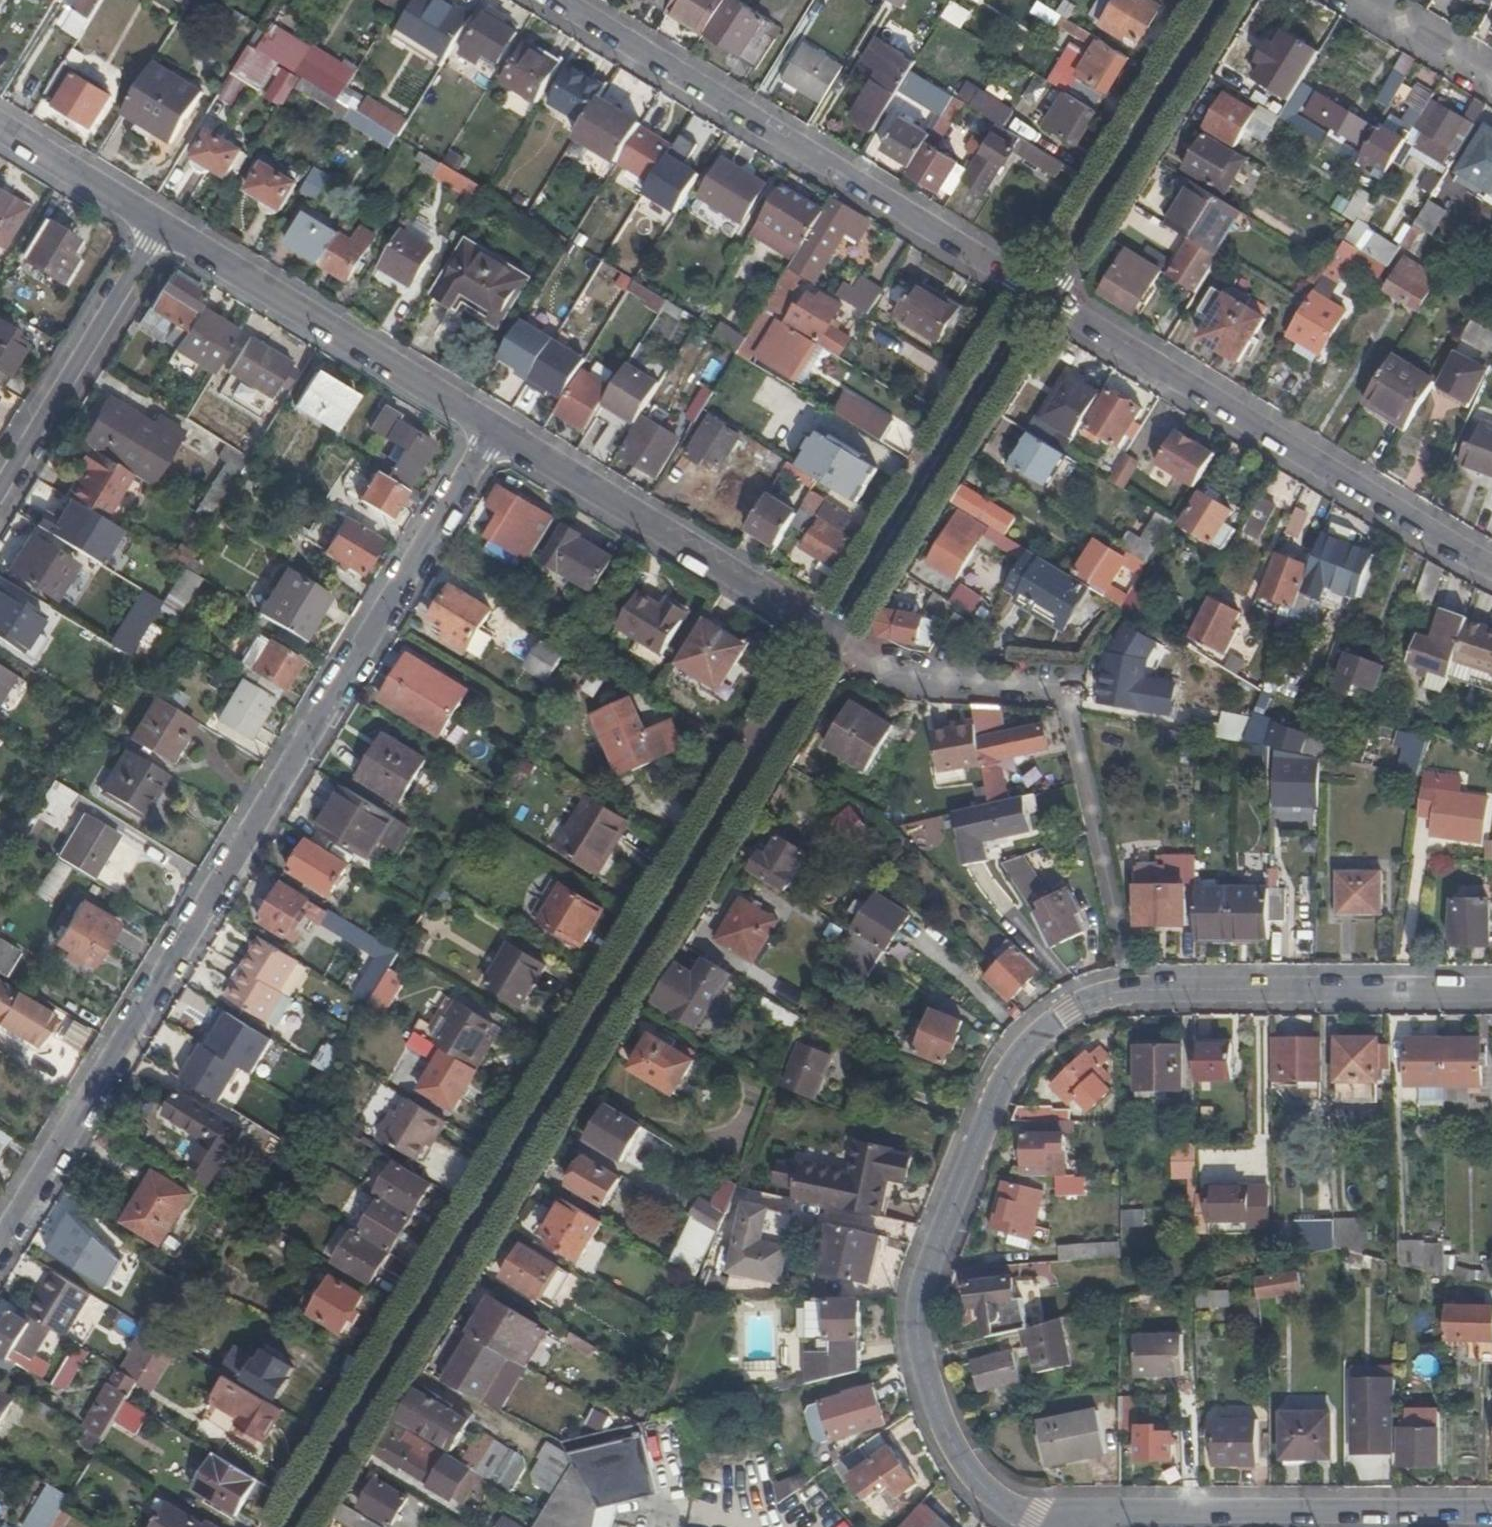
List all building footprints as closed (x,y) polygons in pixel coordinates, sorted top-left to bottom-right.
[(75,8),(80,0),(64,0),(63,1),(75,8)] [(104,0),(80,0),(75,8),(78,10),(68,29),(81,38),(104,0)] [(474,14),(455,2),(452,7),(441,0),(416,0),(400,26),(429,44),(424,53),(443,65),(474,14)] [(671,4),(707,27),(725,0),(674,0),(671,4)] [(743,0),(725,0),(707,27),(743,50),(740,55),(756,65),(776,36),(764,28),(771,18),(743,0)] [(885,0),(901,10),(907,0),(885,0)] [(1163,4),(1156,0),(1119,0),(1105,22),(1126,34),(1129,30),(1142,38),(1163,4)] [(1491,8),(1491,0),(1478,0),(1491,8)] [(478,49),(499,63),(519,32),(487,13),(462,54),(472,59),(478,49)] [(1083,26),(1064,14),(1059,21),(1078,33),(1083,26)] [(782,26),(771,18),(764,28),(776,36),(782,26)] [(1083,26),(1078,33),(1097,44),(1069,91),(1099,109),(1132,56),(1083,26)] [(282,63),(297,72),(307,55),(270,32),(259,49),(280,62),(282,63)] [(1255,83),(1288,104),(1319,54),(1285,33),(1255,83)] [(913,68),(918,60),(880,36),(866,59),(882,69),(854,114),(877,128),(901,88),(913,68)] [(824,100),(847,63),(808,40),(786,77),(824,100)] [(504,80),(538,101),(561,64),(527,43),(504,80)] [(251,44),(234,72),(263,89),(280,62),(259,49),(251,44)] [(304,77),(340,99),(357,72),(313,46),(307,55),(297,72),(304,77)] [(85,54),(75,48),(45,98),(93,128),(113,96),(77,74),(80,70),(77,68),(85,54)] [(1391,108),(1417,61),(1406,55),(1379,101),(1391,108)] [(156,62),(124,113),(174,143),(205,91),(156,62)] [(957,95),(913,68),(901,88),(939,112),(929,129),(933,132),(957,95)] [(586,119),(601,97),(605,90),(573,70),(554,100),(586,119)] [(1304,82),(1282,118),(1293,126),(1315,139),(1358,166),(1369,146),(1379,129),(1357,116),(1351,112),(1319,93),(1307,112),(1331,127),(1327,132),(1298,115),(1314,88),(1304,82)] [(1422,120),(1433,101),(1436,96),(1419,86),(1407,103),(1413,106),(1415,107),(1411,114),(1422,120)] [(985,112),(999,120),(1005,124),(1015,109),(981,88),(971,104),(985,112)] [(1069,91),(1068,90),(1048,122),(1080,141),(1099,109),(1069,91)] [(1256,112),(1226,93),(1205,127),(1236,146),(1256,112)] [(967,101),(957,95),(933,132),(914,162),(911,168),(945,188),(961,162),(938,147),(967,101)] [(577,135),(620,161),(644,123),(601,97),(586,119),(577,135)] [(1450,170),(1489,105),(1478,98),(1465,120),(1433,101),(1422,120),(1413,134),(1396,161),(1404,166),(1416,148),(1450,170)] [(379,104),(370,117),(397,134),(400,135),(408,121),(379,104)] [(1404,128),(1413,134),(1422,120),(1411,114),(1415,107),(1413,106),(1404,121),(1408,122),(1404,128)] [(370,117),(353,107),(346,117),(390,144),(397,134),(370,117)] [(1353,108),(1351,112),(1357,116),(1359,112),(1353,108)] [(887,145),(914,162),(933,132),(929,129),(906,115),(887,145)] [(999,120),(994,129),(997,131),(968,179),(991,193),(1021,145),(1018,143),(1023,136),(1005,124),(999,120)] [(1388,175),(1396,161),(1413,134),(1404,128),(1401,134),(1386,125),(1372,147),(1369,146),(1358,166),(1366,171),(1370,164),(1388,175)] [(1490,130),(1463,173),(1491,190),(1491,131),(1490,130)] [(236,162),(243,151),(212,131),(197,155),(196,156),(196,159),(196,161),(196,164),(198,165),(199,167),(201,169),(204,170),(207,170),(209,170),(211,169),(212,169),(214,168),(228,176),(236,162)] [(1238,152),(1207,133),(1186,168),(1216,187),(1225,173),(1230,176),(1236,167),(1230,164),(1238,152)] [(1021,145),(1032,152),(1036,143),(1023,136),(1018,143),(1021,145)] [(1060,174),(1067,162),(1036,143),(1032,152),(1042,159),(1041,162),(1060,174)] [(444,162),(459,172),(467,160),(451,150),(444,162)] [(249,154),(243,151),(236,162),(242,166),(249,154)] [(422,154),(415,172),(433,179),(440,161),(422,154)] [(635,208),(665,227),(700,172),(670,154),(635,208)] [(742,219),(743,216),(759,191),(764,182),(724,158),(702,194),(742,219)] [(253,172),(259,176),(266,165),(260,161),(253,172)] [(460,190),(469,177),(459,172),(444,162),(434,175),(460,190)] [(266,165),(259,176),(251,190),(263,197),(263,198),(263,201),(263,203),(264,206),(266,209),(269,211),(272,211),(275,211),(278,211),(281,209),(283,206),(297,184),(266,165)] [(329,179),(314,169),(302,189),(317,198),(329,179)] [(1434,195),(1443,178),(1429,171),(1420,188),(1434,195)] [(1169,225),(1191,238),(1217,254),(1242,211),(1194,182),(1169,225)] [(824,210),(782,183),(772,199),(757,224),(752,233),(794,259),(824,210)] [(743,216),(757,224),(772,199),(759,191),(743,216)] [(1352,203),(1340,195),(1332,209),(1357,224),(1372,199),(1359,191),(1352,203)] [(866,216),(833,195),(824,210),(794,259),(789,267),(799,273),(815,283),(850,224),(859,228),(866,216)] [(3,245),(23,212),(0,197),(0,244),(3,245)] [(1424,229),(1436,236),(1451,210),(1433,199),(1417,225),(1424,229)] [(338,234),(307,214),(289,243),(320,263),(338,234)] [(1358,224),(1347,240),(1357,247),(1370,225),(1361,219),(1358,224)] [(77,239),(50,222),(27,260),(62,282),(72,265),(65,260),(77,239)] [(734,239),(742,244),(752,229),(744,224),(734,239)] [(345,225),(321,263),(348,280),(376,235),(362,226),(358,232),(345,225)] [(1412,251),(1424,229),(1417,225),(1404,246),(1412,251)] [(433,252),(400,232),(380,263),(413,283),(433,252)] [(1185,268),(1205,280),(1220,256),(1217,254),(1191,238),(1180,257),(1185,268)] [(456,299),(498,325),(528,277),(467,240),(433,295),(451,306),(456,299)] [(1306,309),(1291,334),(1302,341),(1322,354),(1323,354),(1348,312),(1331,302),(1339,288),(1339,284),(1361,249),(1357,247),(1347,240),(1332,267),(1306,309)] [(1366,252),(1391,267),(1401,250),(1386,241),(1383,246),(1373,241),(1366,252)] [(1440,283),(1459,251),(1453,247),(1434,279),(1423,272),(1425,268),(1408,258),(1388,290),(1399,296),(1407,301),(1421,310),(1438,282),(1440,283)] [(1153,285),(1163,270),(1131,251),(1122,265),(1120,263),(1102,291),(1135,311),(1151,284),(1153,285)] [(380,263),(377,268),(411,288),(413,283),(380,263)] [(789,267),(763,308),(774,315),(799,273),(789,267)] [(177,344),(186,331),(185,330),(205,295),(194,288),(196,284),(177,271),(174,275),(172,274),(151,308),(153,310),(145,324),(177,344)] [(836,296),(867,315),(879,296),(857,283),(850,295),(841,288),(836,296)] [(915,283),(895,317),(938,341),(957,307),(915,283)] [(831,286),(828,291),(836,296),(839,291),(831,286)] [(1203,339),(1221,349),(1247,307),(1216,290),(1203,311),(1209,315),(1203,327),(1208,331),(1203,339)] [(797,309),(788,322),(837,353),(847,337),(828,325),(841,305),(824,295),(821,300),(811,294),(800,310),(797,309)] [(1404,305),(1407,301),(1399,296),(1397,300),(1404,305)] [(492,336),(498,325),(456,299),(451,306),(449,309),(492,336)] [(224,322),(200,308),(197,311),(222,326),(224,322)] [(746,337),(738,351),(748,357),(749,358),(775,316),(774,315),(763,308),(746,337)] [(1256,337),(1267,319),(1248,308),(1222,350),(1241,362),(1246,353),(1252,356),(1261,341),(1256,337)] [(222,326),(197,311),(186,331),(177,344),(175,349),(214,372),(239,331),(224,322),(222,326)] [(818,342),(781,320),(760,354),(796,377),(818,342)] [(1476,321),(1460,346),(1463,348),(1460,354),(1458,354),(1442,386),(1473,402),(1485,379),(1481,376),(1479,381),(1473,378),(1480,364),(1470,359),(1482,338),(1491,344),(1491,330),(1476,321)] [(720,322),(712,335),(738,351),(746,337),(720,322)] [(0,323),(0,372),(7,376),(25,347),(12,339),(16,333),(0,323)] [(586,364),(522,325),(500,362),(564,403),(584,371),(586,364)] [(292,360),(250,336),(229,371),(270,396),(292,360)] [(1322,354),(1302,341),(1296,351),(1316,362),(1322,354)] [(1410,428),(1437,383),(1394,356),(1369,399),(1382,406),(1380,410),(1410,428)] [(724,394),(714,389),(713,391),(703,407),(713,413),(731,424),(743,432),(758,406),(777,375),(749,358),(748,357),(724,394)] [(660,382),(628,363),(604,401),(636,421),(660,382)] [(337,430),(357,396),(316,371),(295,403),(337,430)] [(611,388),(584,371),(564,403),(558,413),(584,430),(611,388)] [(1038,419),(1072,439),(1083,420),(1097,396),(1064,377),(1038,419)] [(685,418),(694,423),(703,407),(713,391),(705,386),(685,418)] [(846,390),(834,410),(881,439),(894,419),(846,390)] [(1072,439),(1062,456),(1067,459),(1086,471),(1105,441),(1117,449),(1140,412),(1106,391),(1087,422),(1083,420),(1072,439)] [(81,443),(149,485),(182,431),(158,416),(153,424),(109,397),(81,443)] [(1367,402),(1380,410),(1382,406),(1369,399),(1367,402)] [(375,470),(404,488),(433,442),(395,418),(397,415),(384,407),(371,426),(384,434),(394,440),(386,453),(383,451),(373,468),(375,470)] [(731,424),(713,413),(687,453),(703,463),(707,456),(717,462),(722,466),(742,436),(728,427),(731,424)] [(658,428),(643,419),(621,453),(657,476),(678,441),(662,431),(653,446),(649,443),(658,428)] [(1483,422),(1474,444),(1469,443),(1462,463),(1491,474),(1491,426),(1483,422)] [(1213,456),(1175,432),(1155,465),(1193,489),(1213,456)] [(1067,459),(1062,456),(1028,436),(1025,441),(1009,467),(1048,491),(1067,459)] [(761,444),(750,460),(773,477),(785,462),(761,444)] [(196,514),(210,523),(216,513),(241,472),(250,457),(228,445),(220,457),(229,462),(196,514)] [(89,449),(62,494),(71,499),(100,517),(127,472),(89,449)] [(1111,480),(1126,489),(1141,464),(1126,455),(1111,480)] [(712,470),(717,462),(707,456),(703,463),(712,470)] [(262,465),(250,457),(241,472),(253,480),(262,465)] [(817,478),(788,460),(784,467),(813,486),(817,478)] [(387,516),(404,488),(375,470),(358,498),(387,516)] [(804,530),(831,486),(817,478),(813,486),(796,514),(790,522),(804,530)] [(848,497),(862,505),(872,489),(857,481),(848,497)] [(539,509),(499,485),(488,504),(494,507),(492,511),(502,518),(526,532),(539,509)] [(1015,521),(960,487),(958,489),(950,504),(997,533),(1005,537),(1015,521)] [(1175,491),(1160,516),(1162,517),(1172,523),(1177,515),(1187,499),(1175,491)] [(1177,515),(1172,523),(1147,566),(1146,567),(1156,573),(1183,528),(1223,552),(1235,531),(1225,524),(1232,513),(1199,494),(1185,519),(1177,515)] [(766,495),(747,527),(776,546),(790,522),(796,514),(766,495)] [(1277,506),(1261,498),(1246,526),(1263,534),(1277,506)] [(100,517),(71,499),(59,519),(44,513),(36,526),(96,562),(118,528),(100,517)] [(1313,505),(1299,499),(1286,530),(1300,535),(1313,505)] [(855,541),(864,527),(826,503),(817,518),(821,520),(803,548),(838,570),(855,541)] [(344,516),(328,506),(313,530),(323,551),(339,560),(344,564),(359,573),(379,541),(343,519),(344,516)] [(954,580),(985,530),(957,513),(926,564),(954,580)] [(1172,523),(1162,517),(1144,545),(1130,537),(1122,550),(1131,555),(1136,559),(1147,566),(1172,523)] [(582,534),(566,525),(545,559),(592,588),(612,557),(579,537),(582,534)] [(1027,551),(1005,537),(997,533),(991,543),(1016,558),(1018,554),(1023,557),(1027,551)] [(1310,575),(1358,596),(1372,558),(1324,534),(1310,575)] [(76,564),(29,536),(8,570),(56,599),(76,564)] [(1104,598),(1124,565),(1113,558),(1115,554),(1097,542),(1077,573),(1089,582),(1086,587),(1104,598)] [(1131,555),(1122,550),(1118,548),(1115,554),(1113,558),(1124,565),(1131,555)] [(1084,590),(1086,587),(1039,558),(1015,597),(1032,608),(1036,601),(1066,619),(1069,613),(1092,628),(1107,603),(1084,590)] [(1292,609),(1308,569),(1277,558),(1262,597),(1292,609)] [(344,564),(339,560),(335,565),(341,569),(344,564)] [(1443,571),(1429,564),(1417,599),(1432,605),(1443,571)] [(183,568),(161,607),(180,617),(202,579),(183,568)] [(286,572),(259,615),(301,641),(310,626),(306,624),(323,596),(286,572)] [(162,584),(154,596),(163,602),(170,589),(162,584)] [(431,619),(449,631),(445,636),(467,650),(492,609),(451,584),(431,619)] [(33,631),(42,615),(0,590),(0,639),(20,651),(33,631)] [(1312,596),(1301,591),(1294,612),(1305,616),(1312,596)] [(664,607),(640,592),(618,629),(663,656),(690,612),(669,599),(664,607)] [(935,608),(896,593),(884,613),(923,621),(932,623),(935,608)] [(1121,608),(1125,600),(1115,594),(1110,601),(1121,608)] [(1209,599),(1185,646),(1190,649),(1194,639),(1226,656),(1234,638),(1229,636),(1239,615),(1209,599)] [(949,615),(953,607),(941,600),(936,609),(949,615)] [(139,615),(129,610),(122,622),(140,632),(153,609),(145,605),(139,615)] [(877,623),(881,638),(927,648),(930,632),(921,630),(923,621),(884,613),(877,623)] [(1467,622),(1467,620),(1449,614),(1436,650),(1417,642),(1409,663),(1424,669),(1421,676),(1429,679),(1426,689),(1444,695),(1449,680),(1454,663),(1467,622)] [(741,640),(703,617),(680,655),(718,678),(725,676),(742,647),(741,640)] [(962,648),(974,628),(956,617),(944,637),(962,648)] [(930,632),(932,623),(923,621),(921,630),(930,632)] [(1467,622),(1454,663),(1491,679),(1491,631),(1467,622)] [(1142,663),(1154,643),(1125,627),(1107,658),(1100,707),(1135,712),(1142,663)] [(41,636),(33,631),(20,651),(29,657),(41,636)] [(547,684),(565,654),(542,640),(523,669),(547,684)] [(243,664),(236,675),(242,679),(273,698),(277,700),(301,661),(270,642),(252,669),(243,664)] [(470,691),(410,655),(382,700),(442,736),(470,691)] [(1375,692),(1383,669),(1347,656),(1334,691),(1352,698),(1357,685),(1375,692)] [(1449,680),(1491,695),(1491,679),(1454,663),(1449,680)] [(13,675),(0,667),(0,695),(13,675)] [(273,698),(242,679),(217,719),(248,738),(273,698)] [(194,720),(156,696),(132,738),(166,758),(181,733),(185,735),(194,720)] [(620,775),(682,747),(671,722),(645,733),(630,699),(594,716),(620,775)] [(864,772),(890,729),(852,705),(826,748),(864,772)] [(985,712),(974,712),(975,721),(976,725),(982,767),(988,806),(1005,802),(999,766),(993,768),(989,741),(1003,740),(1003,738),(998,707),(984,706),(985,712)] [(976,725),(952,729),(932,732),(938,774),(982,767),(976,725)] [(1271,734),(1249,729),(1243,745),(1269,749),(1300,756),(1307,737),(1275,725),(1271,734)] [(1003,738),(1003,740),(1003,742),(1043,736),(1041,729),(1003,738)] [(181,733),(166,758),(176,763),(190,738),(185,735),(181,733)] [(426,761),(384,735),(359,776),(400,802),(426,761)] [(1034,752),(1035,757),(1047,755),(1043,736),(1003,742),(1007,758),(1034,752)] [(1408,737),(1397,774),(1417,778),(1428,743),(1408,737)] [(993,768),(999,766),(1009,764),(1008,761),(1035,757),(1034,752),(1007,758),(1003,742),(1003,740),(989,741),(993,768)] [(168,775),(126,749),(102,789),(144,815),(168,775)] [(1319,791),(1320,762),(1279,754),(1279,768),(1277,768),(1277,789),(1287,790),(1286,806),(1299,806),(1300,790),(1319,791)] [(1047,755),(1035,757),(1038,768),(1049,765),(1047,755)] [(1365,755),(1361,767),(1370,769),(1374,758),(1365,755)] [(1424,779),(1418,819),(1433,822),(1430,839),(1482,847),(1490,801),(1460,796),(1463,781),(1425,774),(1424,779)] [(78,795),(54,780),(40,804),(63,819),(78,795)] [(350,789),(345,786),(333,804),(338,807),(350,789)] [(338,807),(333,804),(319,829),(368,859),(381,838),(394,816),(350,789),(338,807)] [(598,870),(628,819),(589,795),(559,846),(598,870)] [(967,810),(953,813),(964,869),(988,863),(984,844),(1032,833),(1024,798),(1005,802),(988,806),(977,808),(967,810)] [(398,848),(411,827),(394,816),(381,838),(398,848)] [(85,817),(59,859),(92,880),(118,837),(85,817)] [(355,868),(356,867),(310,838),(289,872),(330,897),(349,865),(355,868)] [(760,853),(749,872),(783,892),(804,855),(776,838),(768,851),(765,856),(760,853)] [(1047,897),(1022,856),(999,863),(1028,907),(1047,897)] [(48,902),(70,869),(56,860),(34,893),(48,902)] [(1194,887),(1194,867),(1174,867),(1175,877),(1180,877),(1180,888),(1170,888),(1169,882),(1163,882),(1163,888),(1137,889),(1138,927),(1185,926),(1184,888),(1194,887)] [(1381,916),(1382,873),(1332,873),(1332,916),(1381,916)] [(603,910),(561,884),(540,919),(582,943),(603,910)] [(319,926),(322,921),(328,913),(282,885),(260,921),(295,942),(308,919),(319,926)] [(1232,940),(1231,890),(1194,890),(1195,940),(1232,940)] [(1268,891),(1231,890),(1232,940),(1268,941),(1268,923),(1268,891)] [(1285,890),(1268,890),(1268,891),(1268,923),(1285,923),(1285,890)] [(1051,949),(1069,970),(1082,961),(1068,940),(1082,933),(1074,917),(1079,913),(1067,891),(1041,905),(1045,912),(1035,918),(1051,949)] [(882,952),(883,953),(907,916),(875,895),(851,933),(882,952)] [(740,956),(764,915),(735,898),(711,938),(740,956)] [(116,924),(81,901),(56,943),(92,965),(116,924)] [(1488,947),(1489,903),(1452,902),(1450,937),(1456,937),(1456,947),(1488,947)] [(322,921),(349,937),(356,925),(330,909),(328,913),(322,921)] [(390,945),(399,951),(412,930),(403,924),(390,945)] [(355,995),(368,1003),(399,951),(390,945),(356,925),(349,937),(349,938),(379,957),(355,995)] [(431,938),(422,933),(413,950),(421,955),(431,938)] [(882,952),(851,933),(842,946),(873,966),(882,952)] [(300,962),(261,938),(243,968),(245,970),(282,992),(300,962)] [(0,941),(0,974),(6,977),(20,953),(0,941)] [(1016,948),(1008,941),(994,955),(1001,963),(1016,948)] [(544,965),(508,943),(485,983),(520,1005),(544,965)] [(1016,948),(1001,963),(986,979),(1010,1002),(1040,971),(1016,948)] [(732,975),(705,960),(694,979),(676,968),(654,1004),(698,1030),(732,975)] [(282,993),(282,992),(245,970),(227,998),(265,1022),(282,993)] [(13,981),(6,977),(0,974),(0,1031),(35,1051),(46,1048),(56,1032),(53,1031),(55,1027),(56,1025),(56,1023),(56,1021),(55,1020),(54,1019),(50,1016),(50,1015),(8,991),(13,981)] [(766,997),(758,1008),(793,1030),(800,1019),(766,997)] [(220,1025),(206,1047),(239,1067),(252,1075),(273,1040),(219,1008),(212,1021),(220,1025)] [(447,1024),(434,1016),(422,1034),(436,1042),(437,1040),(473,1062),(496,1024),(469,1008),(459,1024),(463,1027),(455,1041),(441,1033),(447,1024)] [(948,1015),(947,1017),(934,1011),(929,1023),(934,1026),(923,1055),(946,1064),(951,1051),(954,1052),(961,1036),(957,1035),(963,1021),(948,1015)] [(477,1069),(415,1032),(408,1043),(436,1060),(420,1087),(453,1108),(477,1069)] [(672,1095),(692,1062),(651,1036),(630,1069),(672,1095)] [(1443,1087),(1443,1040),(1405,1040),(1405,1087),(1443,1087)] [(1481,1041),(1443,1040),(1443,1087),(1481,1088),(1481,1041)] [(1138,1045),(1138,1047),(1135,1047),(1136,1091),(1181,1092),(1181,1047),(1155,1047),(1154,1044),(1153,1042),(1140,1041),(1138,1045)] [(1278,1041),(1278,1082),(1318,1082),(1318,1041),(1278,1041)] [(1377,1041),(1338,1041),(1339,1082),(1339,1103),(1378,1103),(1378,1081),(1377,1041)] [(325,1042),(312,1065),(327,1074),(340,1051),(325,1042)] [(194,1059),(181,1079),(217,1102),(239,1067),(206,1047),(199,1043),(190,1057),(194,1059)] [(790,1089),(815,1098),(831,1058),(800,1045),(793,1062),(794,1063),(793,1068),(798,1069),(792,1083),(790,1089)] [(1230,1047),(1194,1047),(1194,1081),(1230,1082),(1230,1047)] [(1075,1098),(1088,1111),(1110,1091),(1103,1084),(1110,1077),(1100,1066),(1109,1057),(1100,1048),(1091,1057),(1087,1053),(1052,1086),(1069,1103),(1075,1098)] [(780,1078),(776,1086),(813,1101),(815,1098),(790,1089),(792,1083),(780,1078)] [(776,1086),(775,1089),(812,1104),(813,1101),(776,1086)] [(166,1115),(207,1141),(193,1163),(215,1177),(243,1132),(180,1093),(166,1115)] [(312,1096),(306,1106),(312,1110),(322,1116),(328,1106),(312,1096)] [(436,1138),(446,1121),(408,1098),(399,1113),(394,1110),(379,1137),(417,1160),(426,1145),(431,1135),(436,1138)] [(639,1127),(606,1107),(587,1140),(620,1159),(639,1127)] [(1019,1107),(1013,1121),(1024,1121),(1053,1122),(1053,1107),(1019,1107)] [(1024,1158),(1023,1176),(1043,1176),(1054,1176),(1063,1176),(1068,1176),(1068,1161),(1064,1161),(1064,1154),(1064,1136),(1073,1136),(1073,1121),(1053,1122),(1024,1121),(1023,1151),(1024,1158)] [(10,1138),(3,1134),(0,1132),(0,1154),(10,1138)] [(431,1135),(426,1145),(430,1147),(436,1138),(431,1135)] [(795,1182),(790,1200),(875,1217),(880,1201),(887,1177),(899,1181),(907,1157),(892,1153),(892,1149),(859,1140),(849,1173),(801,1160),(801,1162),(795,1182)] [(1172,1176),(1194,1176),(1194,1149),(1194,1145),(1173,1146),(1172,1176)] [(773,1176),(795,1182),(801,1162),(779,1156),(773,1176)] [(907,1157),(899,1181),(906,1183),(913,1159),(907,1157)] [(604,1207),(619,1180),(585,1159),(569,1186),(604,1207)] [(396,1161),(375,1194),(380,1197),(411,1216),(432,1183),(396,1161)] [(887,1177),(880,1201),(893,1205),(899,1181),(887,1177)] [(148,1201),(139,1196),(123,1223),(159,1245),(189,1196),(162,1179),(148,1201)] [(1043,1193),(1003,1182),(990,1228),(1007,1234),(1004,1244),(1026,1250),(1043,1193)] [(1248,1186),(1209,1187),(1209,1222),(1249,1222),(1248,1186)] [(380,1197),(358,1233),(389,1252),(411,1216),(380,1197)] [(582,1255),(601,1222),(561,1198),(545,1225),(555,1232),(552,1237),(582,1255)] [(696,1199),(686,1215),(687,1215),(712,1231),(712,1229),(720,1213),(696,1199)] [(771,1282),(787,1218),(741,1206),(723,1271),(771,1282)] [(1122,1210),(1122,1228),(1146,1227),(1146,1210),(1122,1210)] [(693,1278),(712,1231),(687,1215),(668,1263),(693,1278)] [(1360,1219),(1333,1220),(1334,1250),(1341,1250),(1343,1250),(1361,1255),(1360,1219)] [(1298,1249),(1317,1249),(1334,1250),(1333,1220),(1297,1222),(1298,1249)] [(868,1285),(878,1237),(829,1225),(819,1275),(868,1285)] [(334,1263),(369,1285),(389,1252),(358,1233),(353,1230),(334,1263)] [(34,1236),(24,1253),(54,1271),(76,1285),(86,1269),(34,1236)] [(539,1298),(558,1267),(523,1245),(504,1277),(539,1298)] [(1058,1245),(1059,1261),(1087,1260),(1087,1245),(1058,1245)] [(1422,1247),(1423,1272),(1441,1276),(1441,1246),(1422,1247)] [(54,1271),(28,1314),(50,1328),(65,1336),(91,1294),(76,1285),(54,1271)] [(1296,1273),(1254,1281),(1256,1299),(1299,1292),(1296,1273)] [(316,1293),(308,1289),(299,1305),(342,1332),(343,1329),(348,1332),(360,1312),(355,1309),(364,1294),(333,1275),(331,1279),(327,1276),(316,1293)] [(980,1306),(985,1340),(1020,1332),(1023,1332),(1026,1330),(1020,1302),(1015,1302),(1011,1279),(966,1285),(970,1308),(980,1306)] [(1204,1299),(1225,1295),(1224,1287),(1203,1292),(1204,1299)] [(1445,1310),(1447,1310),(1447,1342),(1491,1341),(1491,1305),(1458,1304),(1458,1292),(1446,1288),(1445,1304),(1445,1310)] [(1204,1299),(1193,1300),(1195,1307),(1201,1307),(1202,1309),(1226,1305),(1225,1295),(1204,1299)] [(94,1327),(105,1307),(91,1298),(79,1318),(94,1327)] [(509,1316),(513,1310),(493,1298),(490,1304),(509,1316)] [(807,1384),(861,1369),(860,1352),(863,1348),(863,1344),(859,1340),(858,1303),(807,1303),(807,1339),(817,1339),(817,1352),(807,1352),(807,1384)] [(509,1357),(517,1361),(538,1326),(513,1310),(509,1316),(490,1304),(471,1334),(473,1335),(509,1357)] [(743,1311),(744,1372),(778,1371),(778,1311),(743,1311)] [(0,1330),(0,1354),(9,1359),(14,1351),(31,1360),(50,1328),(28,1314),(24,1321),(11,1312),(0,1330)] [(1072,1366),(1061,1319),(1037,1329),(1023,1332),(1027,1350),(1033,1349),(1040,1374),(1072,1366)] [(591,1357),(596,1348),(570,1333),(564,1341),(591,1357)] [(466,1391),(482,1399),(509,1357),(473,1335),(444,1379),(466,1391)] [(1183,1335),(1134,1336),(1135,1378),(1184,1377),(1183,1335)] [(165,1339),(139,1381),(151,1389),(177,1346),(165,1339)] [(67,1394),(89,1352),(74,1345),(53,1386),(67,1394)] [(238,1348),(222,1373),(226,1376),(227,1376),(241,1385),(246,1378),(258,1360),(238,1348)] [(260,1361),(258,1360),(246,1378),(266,1391),(278,1398),(289,1379),(287,1377),(293,1367),(278,1358),(273,1355),(266,1351),(260,1361)] [(983,1361),(972,1363),(979,1392),(1019,1382),(1013,1354),(983,1361)] [(7,1379),(15,1365),(8,1361),(0,1356),(0,1376),(7,1379)] [(119,1370),(85,1427),(89,1429),(104,1439),(115,1420),(127,1400),(139,1381),(119,1370)] [(264,1442),(283,1410),(274,1405),(262,1398),(241,1385),(227,1376),(213,1398),(244,1417),(238,1427),(264,1442)] [(1380,1477),(1393,1477),(1393,1454),(1394,1380),(1350,1380),(1350,1454),(1380,1454),(1380,1477)] [(443,1396),(443,1397),(421,1384),(400,1418),(452,1450),(473,1415),(458,1406),(455,1411),(452,1409),(456,1403),(443,1396)] [(834,1441),(883,1425),(872,1389),(823,1404),(834,1441)] [(262,1398),(274,1405),(278,1398),(266,1391),(262,1398)] [(13,1400),(0,1392),(0,1422),(13,1400)] [(127,1400),(115,1420),(136,1433),(148,1413),(127,1400)] [(1138,1404),(1120,1404),(1120,1426),(1138,1426),(1138,1404)] [(1108,1453),(1099,1411),(1040,1425),(1049,1465),(1108,1453)] [(1329,1459),(1329,1414),(1280,1414),(1281,1459),(1329,1459)] [(1437,1466),(1437,1414),(1405,1414),(1405,1425),(1400,1424),(1400,1466),(1437,1466)] [(408,1428),(394,1420),(379,1445),(389,1450),(384,1459),(400,1470),(402,1468),(430,1486),(448,1456),(431,1445),(431,1444),(408,1430),(408,1428)] [(1257,1466),(1258,1420),(1215,1420),(1214,1466),(1257,1466)] [(658,1495),(642,1424),(560,1439),(556,1440),(564,1454),(565,1455),(568,1464),(570,1468),(573,1463),(601,1509),(616,1505),(658,1495)] [(1163,1426),(1138,1426),(1138,1461),(1172,1461),(1172,1433),(1163,1433),(1163,1426)] [(81,1441),(97,1451),(104,1439),(89,1429),(81,1441)] [(462,1462),(489,1478),(507,1448),(481,1432),(462,1462)] [(916,1485),(879,1435),(839,1463),(834,1466),(844,1481),(851,1476),(868,1498),(880,1489),(893,1508),(902,1501),(899,1497),(916,1485)] [(568,1464),(565,1455),(547,1445),(538,1460),(539,1461),(530,1476),(532,1485),(553,1496),(565,1477),(565,1476),(561,1474),(568,1464)] [(493,1481),(513,1493),(527,1470),(526,1460),(512,1451),(493,1481)] [(257,1480),(213,1453),(192,1488),(236,1515),(257,1480)] [(573,1463),(570,1468),(570,1469),(572,1473),(575,1479),(578,1485),(583,1494),(585,1498),(587,1501),(590,1504),(593,1507),(597,1510),(600,1512),(601,1509),(573,1463)] [(553,1496),(543,1511),(534,1526),(597,1526),(600,1512),(597,1510),(593,1507),(590,1504),(587,1501),(585,1498),(583,1494),(578,1485),(575,1479),(572,1473),(570,1469),(565,1476),(565,1477),(553,1496)] [(805,1476),(773,1483),(777,1498),(808,1491),(805,1476)] [(378,1478),(373,1486),(370,1491),(361,1505),(392,1524),(396,1518),(399,1513),(408,1498),(378,1478)] [(53,1487),(31,1523),(33,1526),(50,1526),(61,1508),(68,1497),(53,1487)] [(344,1502),(335,1517),(351,1526),(381,1526),(364,1517),(365,1516),(344,1502)] [(167,1503),(153,1526),(206,1526),(167,1503)] [(613,1521),(616,1505),(601,1509),(600,1512),(601,1513),(604,1515),(608,1518),(613,1521)] [(925,1506),(905,1526),(948,1526),(925,1506)] [(50,1526),(62,1526),(70,1514),(61,1508),(50,1526)] [(600,1512),(597,1526),(612,1526),(613,1521),(608,1518),(604,1515),(601,1513),(600,1512)] [(526,1526),(503,1516),(498,1526),(526,1526)]
